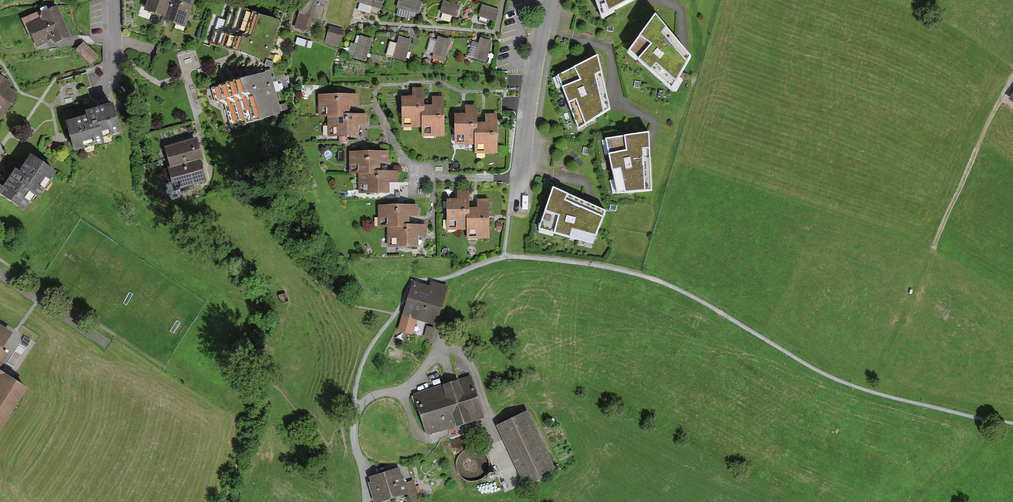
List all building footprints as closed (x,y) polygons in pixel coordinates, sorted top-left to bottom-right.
[(147,8),(166,14),(171,0),(150,0),(147,8)] [(166,14),(165,18),(184,25),(192,0),(171,0),(166,14)] [(323,0),(304,0),(297,25),(305,27),(309,14),(318,17),(323,0)] [(359,3),(381,10),(384,0),(360,0),(359,3)] [(413,0),(400,0),(398,9),(419,15),(423,3),(413,0)] [(602,18),(639,1),(638,0),(596,0),(602,18)] [(461,6),(444,1),(440,14),(456,19),(461,6)] [(239,8),(228,5),(216,44),(226,47),(239,8)] [(69,34),(57,6),(40,14),(41,18),(27,24),(36,44),(54,36),(56,40),(69,34)] [(499,10),(484,6),(480,18),(495,22),(499,10)] [(249,11),(239,8),(226,47),(236,50),(249,11)] [(259,14),(249,11),(236,50),(246,53),(259,14)] [(269,18),(259,14),(246,53),(256,57),(269,18)] [(692,57),(657,15),(629,51),(671,89),(692,57)] [(279,21),(269,18),(256,57),(267,60),(279,21)] [(344,30),(331,27),(326,42),(339,46),(344,30)] [(373,41),(362,37),(356,59),(367,62),(373,41)] [(413,40),(401,37),(395,59),(407,62),(413,40)] [(451,41),(439,38),(433,60),(445,63),(451,41)] [(494,41),(482,38),(476,60),(488,63),(494,41)] [(99,58),(83,44),(75,53),(91,66),(99,58)] [(349,57),(354,58),(357,46),(352,44),(349,57)] [(598,57),(560,77),(580,129),(610,108),(598,57)] [(259,74),(271,114),(280,111),(269,71),(259,74)] [(249,77),(261,117),(271,114),(259,74),(249,77)] [(1,116),(17,93),(8,87),(11,84),(0,77),(0,115),(1,116)] [(239,80),(251,120),(261,117),(249,77),(239,80)] [(230,83),(241,123),(251,120),(239,80),(230,83)] [(220,86),(231,125),(241,123),(230,83),(220,86)] [(403,97),(404,126),(423,125),(423,112),(424,112),(424,106),(423,89),(414,89),(414,97),(403,97)] [(321,95),(320,116),(329,116),(340,116),(340,113),(349,113),(349,104),(356,104),(356,95),(321,95)] [(424,106),(424,112),(423,112),(423,125),(423,134),(443,133),(442,98),(433,98),(433,105),(424,106)] [(119,130),(112,104),(87,111),(88,116),(68,121),(75,148),(102,140),(101,135),(119,130)] [(456,115),(457,142),(475,142),(475,130),(476,130),(476,123),(476,106),(466,106),(466,115),(456,115)] [(340,116),(329,116),(329,134),(358,134),(358,123),(366,123),(366,113),(349,113),(340,113),(340,116)] [(476,123),(476,130),(475,130),(475,142),(476,152),(496,151),(495,114),(487,115),(487,123),(476,123)] [(607,140),(617,194),(652,191),(648,134),(607,140)] [(198,140),(166,149),(171,169),(201,161),(204,160),(198,140)] [(351,151),(350,172),(360,172),(371,172),(371,170),(380,170),(380,160),(387,161),(387,152),(351,151)] [(15,170),(4,187),(1,191),(24,206),(34,191),(37,193),(52,171),(31,156),(19,173),(15,170)] [(206,180),(201,161),(171,169),(168,170),(174,189),(206,180)] [(371,172),(360,172),(360,190),(388,191),(388,180),(397,180),(397,171),(380,170),(371,170),(371,172)] [(606,212),(553,187),(539,228),(593,243),(606,212)] [(448,201),(448,229),(468,228),(468,215),(469,215),(469,209),(468,192),(458,192),(458,200),(448,201)] [(469,209),(469,215),(468,215),(468,228),(468,237),(488,236),(487,200),(479,200),(479,209),(469,209)] [(380,206),(380,226),(389,226),(400,226),(400,224),(408,224),(408,214),(416,214),(416,206),(380,206)] [(400,226),(389,226),(389,244),(417,244),(417,234),(426,234),(426,224),(408,224),(400,224),(400,226)] [(414,284),(401,330),(411,332),(415,317),(435,323),(445,288),(432,284),(431,289),(414,284)] [(9,338),(0,332),(0,353),(9,338)] [(23,389),(2,376),(0,376),(0,426),(23,389)] [(471,376),(414,395),(428,437),(485,418),(471,376)] [(527,413),(499,426),(526,486),(555,473),(527,413)] [(371,484),(376,500),(405,492),(398,470),(372,478),(373,483),(371,484)]
